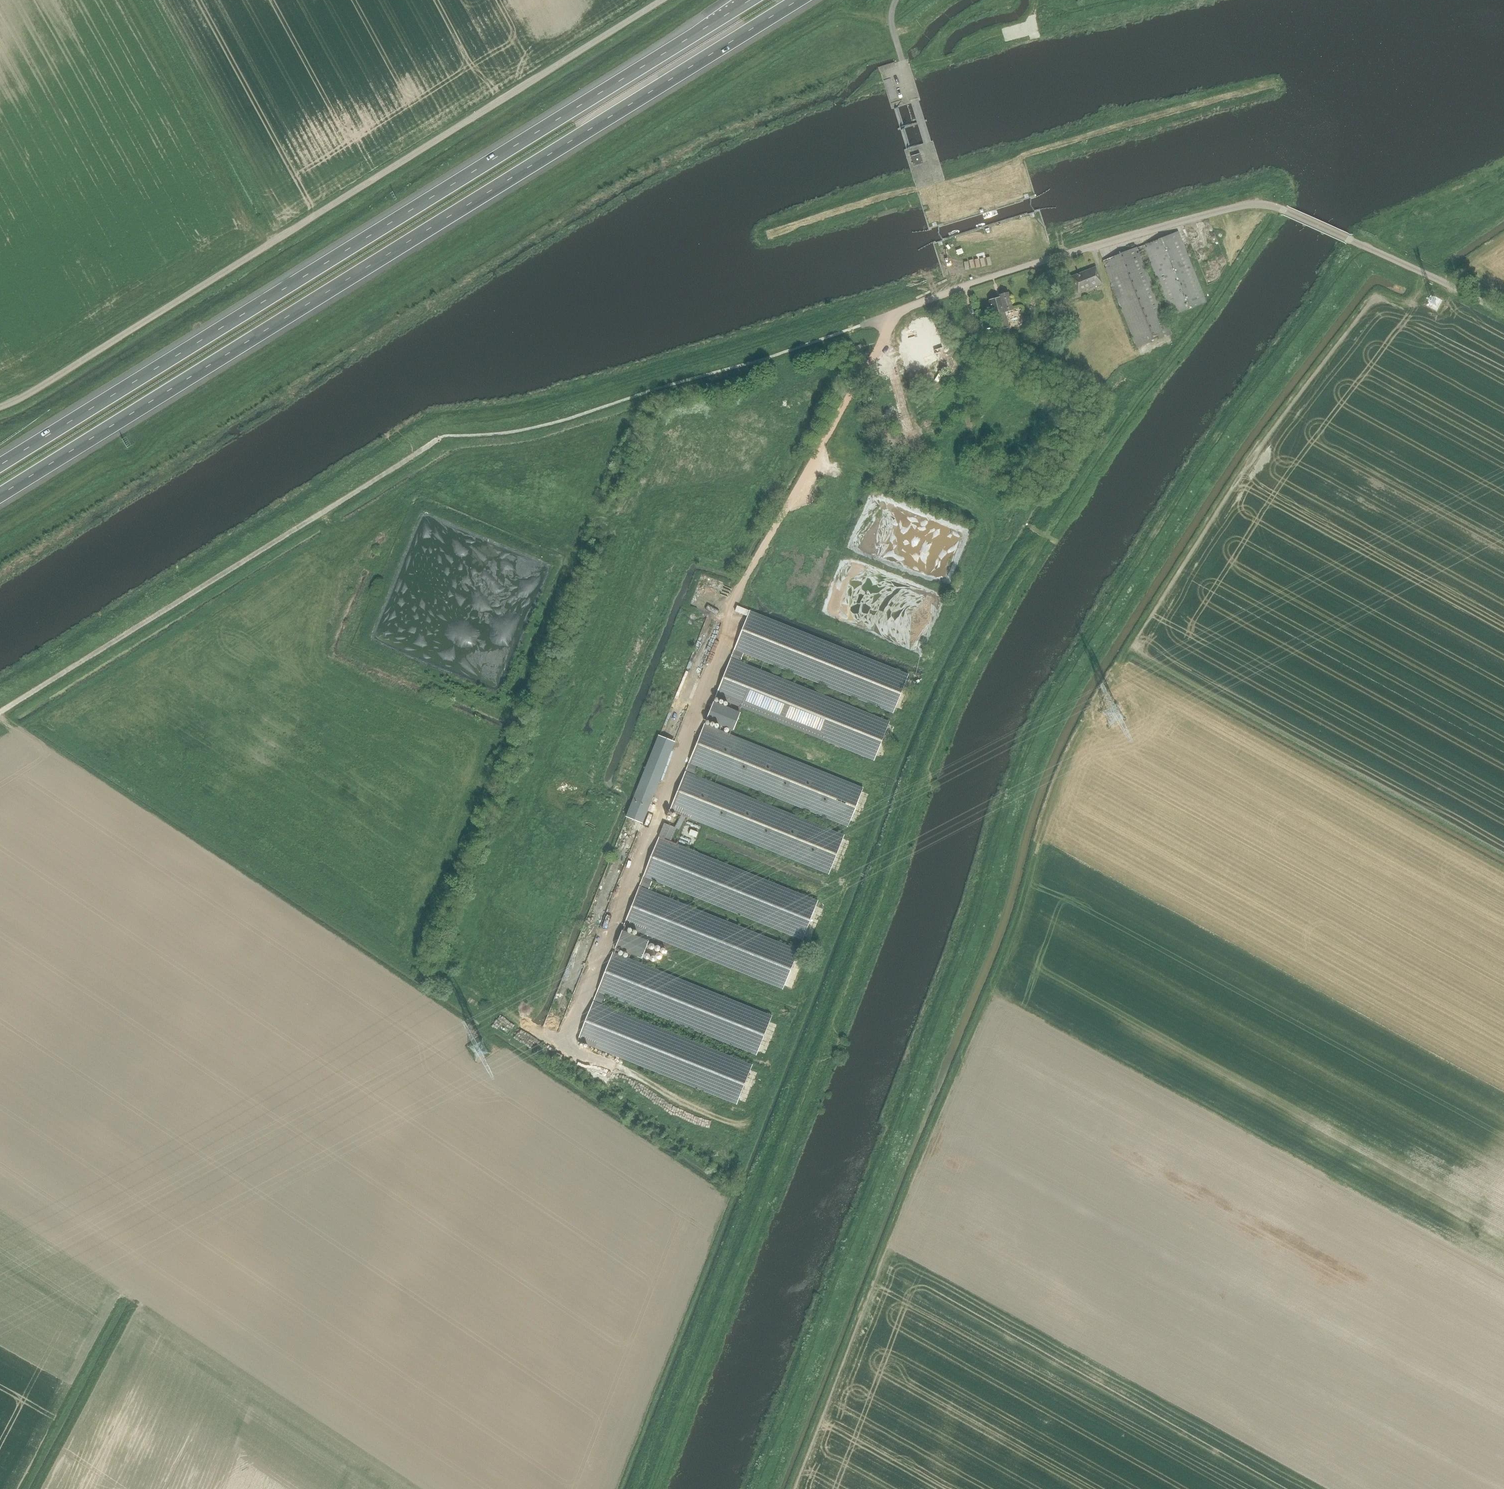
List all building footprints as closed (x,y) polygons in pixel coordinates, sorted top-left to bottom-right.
[(892,100),(900,98),(894,76),(886,79),(892,100)] [(915,165),(923,163),(920,154),(912,157),(915,165)] [(1172,335),(1145,265),(1150,262),(1171,316),(1206,302),(1178,232),(1144,246),(1143,244),(1102,261),(1137,348),(1172,335)] [(1102,284),(1095,268),(1071,277),(1077,293),(1102,284)] [(1000,298),(991,300),(998,326),(1009,324),(1005,311),(1012,309),(1008,293),(1000,295),(1000,298)] [(940,321),(908,328),(914,358),(943,352),(940,336),(943,336),(940,321)] [(893,713),(908,676),(749,611),(715,697),(874,761),(889,723),(740,663),(744,653),(893,713)] [(712,702),(705,720),(733,731),(740,713),(712,702)] [(847,827),(863,789),(704,725),(669,810),(829,874),(844,836),(694,776),(698,767),(847,827)] [(649,822),(677,738),(659,732),(631,816),(649,822)] [(658,838),(623,925),(783,989),(798,951),(648,891),(653,879),(803,939),(818,902),(658,838)] [(645,942),(618,931),(611,949),(638,960),(645,942)] [(756,1055),(771,1016),(612,953),(577,1040),(736,1103),(751,1065),(602,1005),(606,995),(756,1055)]
